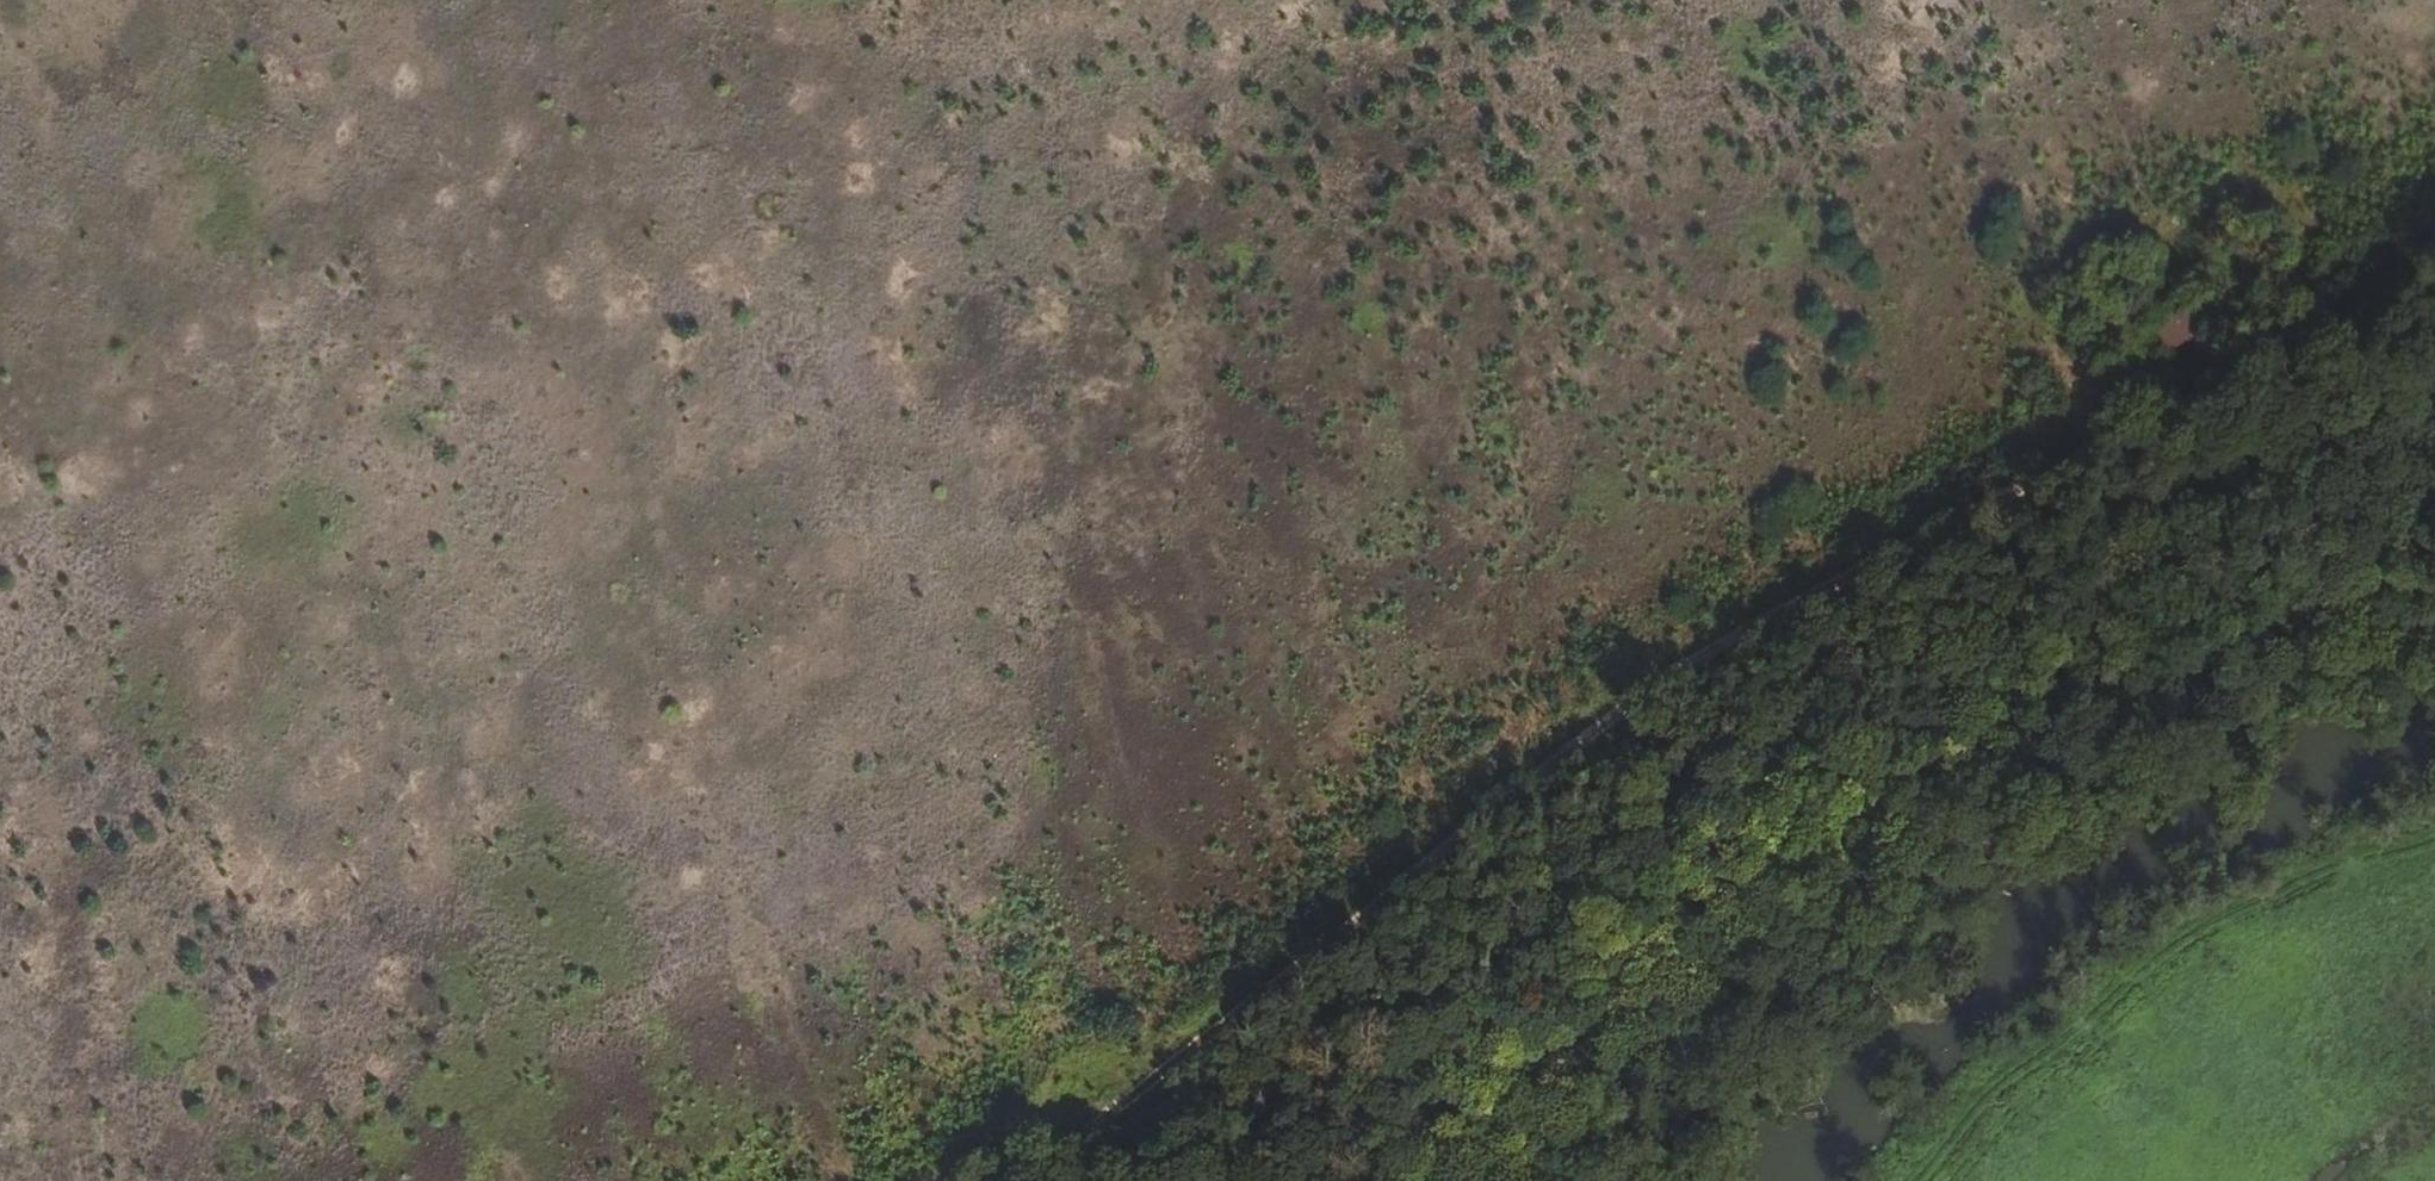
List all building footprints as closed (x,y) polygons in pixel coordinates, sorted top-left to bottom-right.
[(2181,375),(2232,357),(2212,304),(2162,322),(2181,375)] [(2151,462),(2136,470),(2142,482),(2156,475),(2151,462)]
